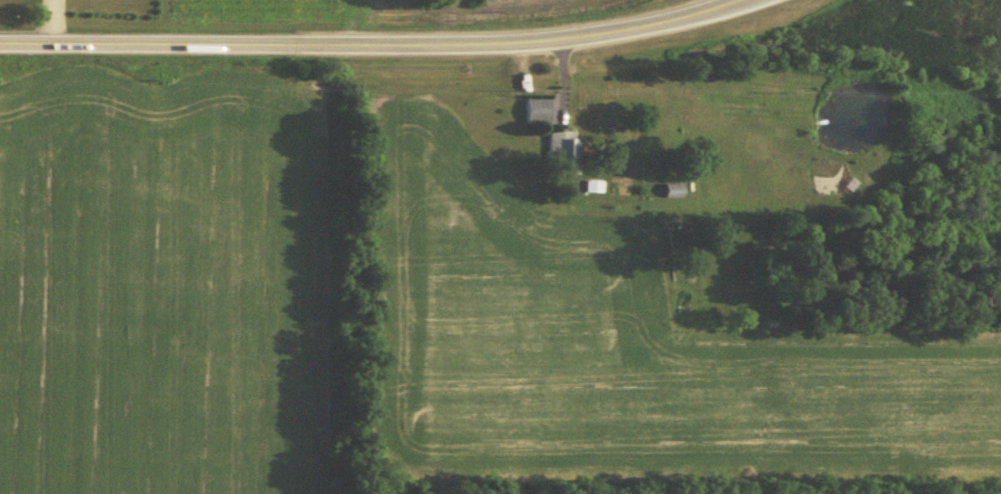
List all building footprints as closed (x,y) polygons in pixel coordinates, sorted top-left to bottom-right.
[(524,98),(524,121),(550,120),(550,97),(524,98)] [(549,130),(548,157),(578,158),(579,137),(563,136),(563,130),(549,130)] [(603,179),(586,179),(585,190),(603,191),(603,179)] [(682,182),(663,182),(663,195),(682,195),(682,182)]
